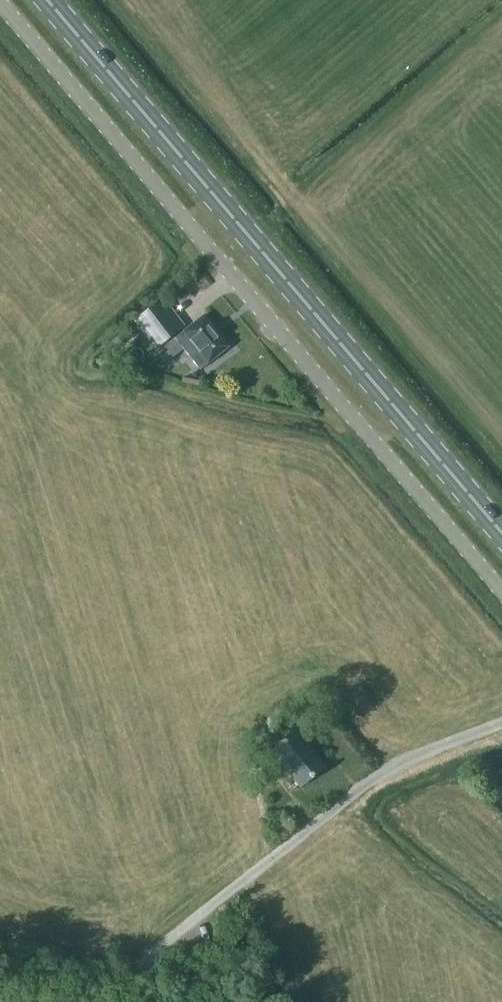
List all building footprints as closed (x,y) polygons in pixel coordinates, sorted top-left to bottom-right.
[(165,340),(184,325),(162,297),(143,312),(165,340)] [(182,349),(199,369),(228,346),(202,315),(161,349),(169,359),(182,349)] [(270,750),(299,785),(323,766),(303,742),(305,740),(296,729),(270,750)] [(501,786),(501,770),(490,779),(498,789),(501,786)] [(30,992),(0,997),(0,1001),(32,1001),(30,992)]
